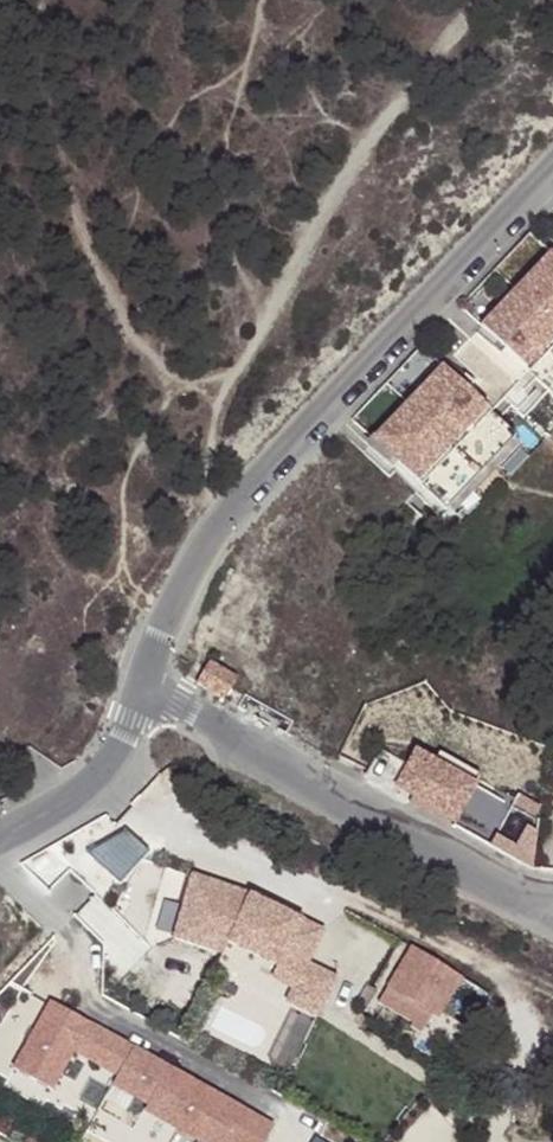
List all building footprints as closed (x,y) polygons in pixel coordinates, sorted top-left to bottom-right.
[(482,327),(552,395),(552,254),(552,253),(482,327)] [(442,367),(372,441),(444,511),(515,437),(442,367)] [(515,437),(444,511),(451,517),(522,443),(515,437)] [(208,655),(195,677),(222,694),(236,671),(208,655)] [(474,786),(417,754),(399,787),(456,819),(474,786)] [(248,895),(193,877),(175,939),(221,954),(228,942),(277,965),(301,977),(307,965),(323,931),(248,895)] [(462,973),(410,944),(377,1001),(412,1021),(411,1024),(419,1028),(424,1019),(425,1015),(418,1011),(421,1003),(440,1014),(462,973)] [(336,979),(307,965),(301,977),(277,965),(271,977),(295,989),(289,1003),(317,1017),(336,979)] [(84,1023),(47,1002),(9,1070),(47,1091),(69,1051),(84,1023)] [(434,1025),(440,1014),(421,1003),(418,1011),(425,1015),(424,1019),(434,1025)] [(129,1048),(84,1023),(69,1051),(114,1077),(129,1048)] [(129,1048),(114,1077),(109,1085),(145,1105),(141,1111),(197,1141),(220,1141),(221,1141),(223,1141),(261,1141),(270,1125),(129,1048)] [(524,1072),(520,1080),(536,1088),(539,1082),(524,1072)] [(536,1088),(520,1080),(514,1091),(529,1099),(536,1088)]
